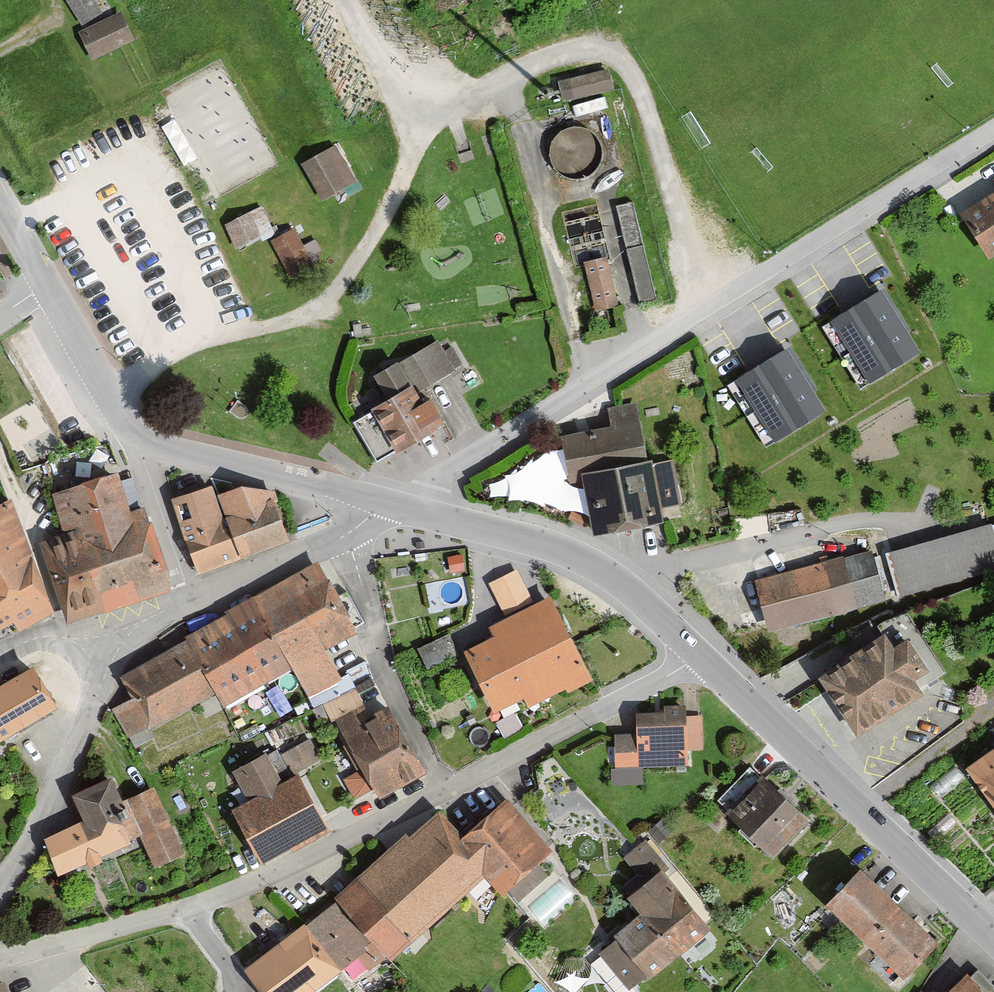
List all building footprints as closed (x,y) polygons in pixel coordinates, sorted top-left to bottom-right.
[(95,0),(65,0),(81,27),(103,14),(95,0)] [(134,41),(120,14),(78,34),(92,61),(134,41)] [(611,72),(560,83),(564,102),(615,91),(611,72)] [(356,183),(335,147),(302,166),(322,202),(356,183)] [(965,218),(993,263),(993,262),(993,199),(965,218)] [(628,252),(645,248),(634,204),(617,208),(628,252)] [(261,239),(249,214),(225,225),(237,250),(261,239)] [(313,265),(295,230),(272,242),(290,277),(313,265)] [(645,248),(628,252),(641,306),(658,302),(645,248)] [(619,307),(609,259),(585,264),(596,312),(613,309),(619,307)] [(882,291),(832,322),(871,384),(921,353),(882,291)] [(440,342),(400,365),(415,391),(463,364),(453,347),(446,351),(440,342)] [(787,349),(737,380),(777,444),(827,412),(787,349)] [(390,406),(415,391),(400,365),(375,379),(390,406)] [(441,435),(423,405),(415,391),(390,406),(355,426),(378,465),(396,454),(399,459),(441,435)] [(423,405),(441,435),(445,443),(454,438),(432,400),(423,405)] [(651,469),(638,403),(608,409),(613,430),(563,440),(572,484),(590,481),(651,469)] [(674,464),(651,469),(660,512),(682,508),(674,464)] [(651,469),(590,481),(601,538),(625,533),(657,527),(663,526),(660,512),(651,469)] [(118,473),(51,495),(64,536),(41,543),(67,625),(172,591),(145,508),(131,512),(118,473)] [(221,495),(217,485),(176,499),(203,574),(296,542),(279,491),(252,485),(221,495)] [(10,503),(0,508),(0,626),(14,619),(20,629),(50,612),(10,503)] [(885,554),(898,597),(993,570),(993,523),(885,554)] [(872,551),(844,558),(843,556),(753,580),(765,626),(767,633),(886,601),(872,551)] [(365,631),(326,562),(122,674),(136,699),(114,711),(135,748),(154,738),(151,731),(220,693),(228,708),(297,670),(312,698),(346,679),(330,650),(365,631)] [(517,570),(489,584),(505,616),(533,602),(517,570)] [(592,681),(550,596),(489,627),(494,637),(463,652),(494,714),(524,699),(528,708),(566,689),(568,693),(592,681)] [(419,642),(428,663),(454,652),(445,630),(419,642)] [(885,635),(817,678),(826,692),(854,734),(857,739),(925,695),(916,681),(929,672),(908,639),(894,648),(885,635)] [(39,668),(0,690),(0,746),(63,710),(39,668)] [(374,717),(358,688),(326,705),(335,722),(339,719),(385,801),(433,774),(395,706),(374,717)] [(703,715),(642,716),(642,734),(618,734),(619,767),(691,766),(691,751),(704,751),(703,715)] [(326,763),(313,738),(283,754),(297,779),(305,774),(326,763)] [(281,749),(237,773),(253,803),(239,811),(268,865),(297,849),(299,853),(337,833),(305,774),(297,779),(283,754),(281,749)] [(356,752),(338,762),(356,793),(373,783),(356,752)] [(971,774),(993,807),(993,758),(971,774)] [(779,792),(754,768),(722,802),(781,858),(817,820),(783,787),(779,792)] [(129,801),(119,778),(78,797),(89,822),(49,840),(66,876),(145,840),(157,868),(188,854),(158,788),(129,801)] [(465,839),(497,878),(510,893),(559,854),(515,799),(465,839)] [(415,837),(341,897),(391,958),(394,961),(497,878),(465,839),(446,814),(416,838),(415,837)] [(640,876),(625,888),(649,918),(605,953),(635,991),(717,927),(649,840),(626,858),(640,876)] [(944,950),(866,878),(833,913),(911,985),(944,950)] [(341,897),(249,971),(266,991),(318,991),(361,958),(372,972),(391,958),(341,897)] [(979,973),(962,991),(993,991),(993,987),(979,973)]
